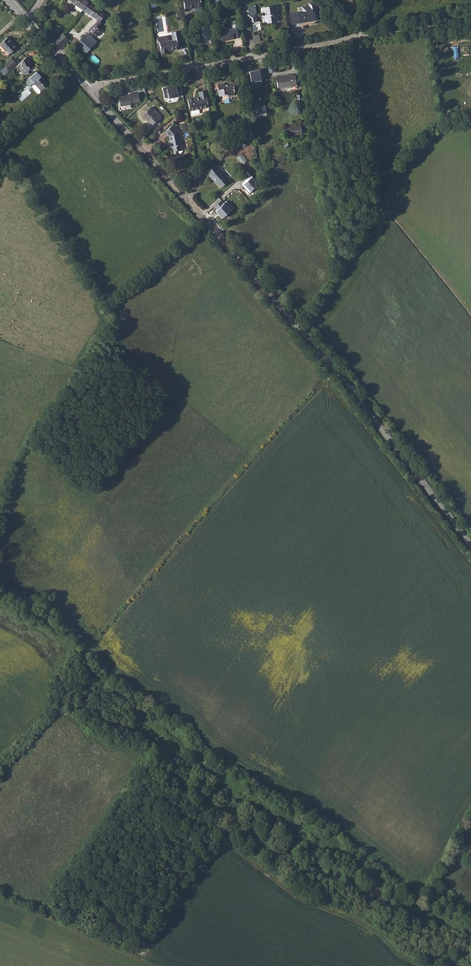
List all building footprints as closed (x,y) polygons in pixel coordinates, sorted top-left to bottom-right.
[(87,0),(70,0),(71,1),(70,3),(83,12),(84,13),(89,7),(86,5),(89,1),(87,0)] [(186,1),(188,13),(201,11),(199,0),(195,0),(186,1)] [(89,7),(84,13),(88,16),(88,15),(98,23),(95,28),(89,35),(96,40),(102,33),(97,30),(101,25),(100,24),(105,18),(99,14),(102,11),(94,5),(91,4),(89,7)] [(303,18),(297,19),(299,29),(316,27),(314,17),(314,11),(312,10),(310,11),(309,12),(309,13),(303,14),(302,15),(303,18)] [(275,11),(262,13),(263,21),(265,21),(266,28),(277,27),(276,22),(278,22),(277,18),(277,16),(276,16),(275,11)] [(249,23),(258,22),(257,13),(248,13),(249,23)] [(231,30),(218,33),(219,43),(232,41),(232,40),(238,39),(236,29),(236,27),(234,23),(230,24),(231,28),(231,30)] [(61,49),(70,40),(62,32),(53,41),(61,49)] [(3,48),(12,41),(12,40),(8,36),(0,43),(0,44),(3,48)] [(166,38),(157,39),(155,42),(156,46),(158,45),(160,56),(166,56),(165,53),(183,51),(181,38),(175,39),(175,42),(167,44),(166,38)] [(85,40),(79,48),(90,56),(96,49),(85,40)] [(12,41),(3,48),(8,54),(17,47),(12,41)] [(21,66),(19,68),(24,74),(27,75),(31,71),(31,70),(34,66),(30,61),(30,60),(27,56),(21,61),(21,66)] [(13,60),(5,68),(9,72),(17,65),(13,60)] [(287,78),(273,81),(275,92),(289,89),(290,90),(294,89),(292,79),(288,79),(287,78)] [(31,80),(23,87),(28,93),(34,88),(42,97),(50,90),(42,81),(36,86),(31,80)] [(172,86),(162,88),(164,99),(168,98),(168,99),(178,97),(178,96),(182,95),(180,85),(176,86),(176,87),(172,88),(172,86)] [(222,87),(214,88),(216,100),(221,99),(221,98),(225,97),(225,100),(232,99),(232,97),(237,95),(236,89),(233,90),(232,87),(226,88),(226,89),(222,90),(222,87)] [(118,98),(120,108),(131,106),(131,104),(139,103),(137,93),(129,94),(129,96),(118,98)] [(196,100),(185,102),(187,114),(205,110),(202,94),(195,95),(196,100)] [(150,108),(140,117),(145,122),(149,127),(159,118),(150,108)] [(171,126),(162,134),(167,139),(168,143),(168,145),(167,146),(168,149),(170,149),(171,153),(172,157),(178,155),(180,152),(180,151),(177,134),(173,129),(174,128),(171,126)] [(292,126),(284,127),(286,138),(292,137),(292,135),(298,135),(296,127),(292,127),(292,126)] [(247,146),(239,136),(234,141),(237,145),(242,151),(247,146)] [(237,157),(243,164),(247,159),(241,153),(237,157)] [(214,167),(205,175),(207,178),(207,179),(213,185),(214,185),(219,191),(227,184),(214,167)] [(232,209),(225,202),(224,203),(221,200),(213,207),(223,217),(232,209)]
